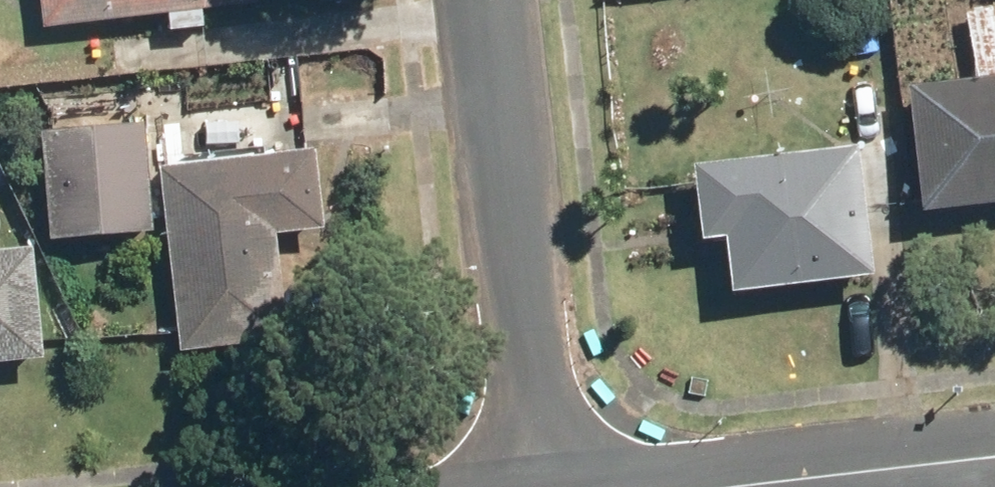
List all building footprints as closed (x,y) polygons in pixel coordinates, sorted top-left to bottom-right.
[(47,31),(250,15),(248,0),(44,0),(47,31)] [(182,85),(187,153),(273,146),(268,79),(182,85)] [(920,209),(994,202),(994,86),(909,94),(920,209)] [(139,233),(128,132),(39,142),(49,243),(139,233)] [(846,149),(677,168),(685,237),(717,233),(724,292),(860,278),(854,218),(851,189),(846,149)] [(213,164),(213,167),(158,173),(179,360),(286,348),(273,239),(317,234),(309,154),(213,164)] [(35,364),(23,252),(0,255),(0,368),(35,364)]
